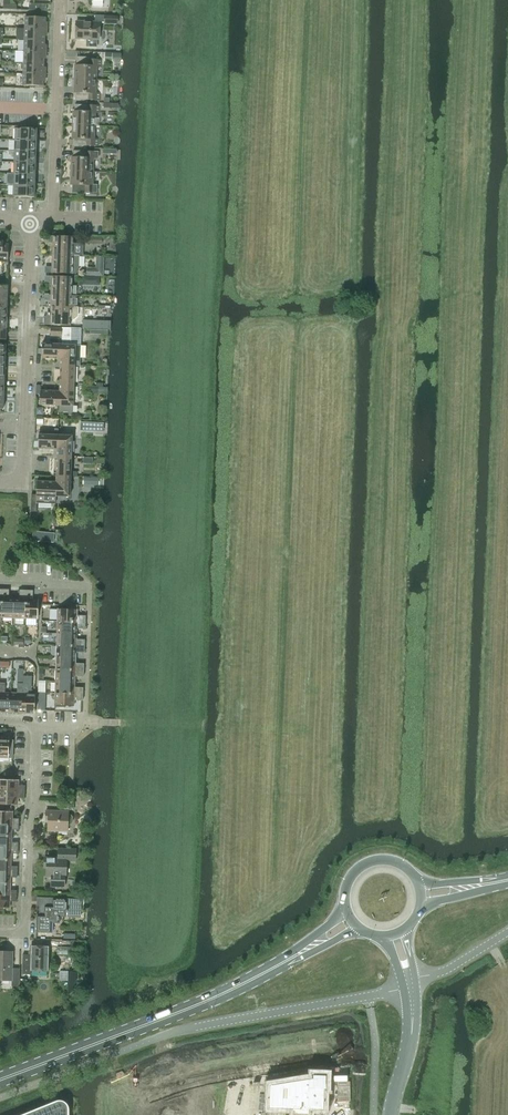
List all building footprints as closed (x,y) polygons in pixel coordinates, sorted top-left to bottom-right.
[(25,17),(25,29),(45,30),(46,17),(25,17)] [(77,21),(76,38),(86,39),(86,47),(97,47),(98,39),(100,39),(100,22),(77,21)] [(25,29),(25,41),(45,42),(45,30),(25,29)] [(25,41),(24,53),(45,53),(45,42),(25,41)] [(24,53),(24,64),(44,65),(45,53),(24,53)] [(75,71),(74,79),(96,80),(97,67),(101,67),(102,60),(90,59),(91,57),(77,57),(77,71),(75,71)] [(24,64),(24,74),(44,75),(44,65),(24,64)] [(44,86),(44,75),(24,74),(23,85),(44,86)] [(96,93),(96,80),(74,79),(74,87),(76,87),(76,99),(100,100),(100,93),(96,93)] [(73,117),(73,125),(95,126),(95,113),(100,113),(100,106),(75,105),(75,117),(73,117)] [(94,138),(95,126),(73,125),(72,133),(74,133),(74,145),(99,146),(99,138),(94,138)] [(16,128),(15,139),(36,140),(37,128),(16,128)] [(15,139),(15,151),(36,151),(36,140),(15,139)] [(15,151),(14,162),(36,163),(36,151),(15,151)] [(71,162),(71,171),(93,172),(94,159),(98,159),(98,151),(74,151),(73,162),(71,162)] [(14,162),(14,173),(35,174),(36,163),(14,162)] [(93,185),(93,172),(71,171),(71,179),(73,179),(72,193),(85,194),(85,192),(97,192),(97,185),(93,185)] [(14,173),(14,185),(35,185),(35,174),(14,173)] [(34,197),(35,185),(14,185),(13,196),(34,197)] [(53,243),(53,254),(83,256),(84,243),(73,243),(73,237),(49,236),(49,242),(53,243)] [(8,262),(9,244),(3,244),(3,241),(0,241),(0,261),(8,262)] [(80,256),(53,254),(52,254),(52,267),(58,267),(57,273),(76,273),(79,270),(80,256)] [(52,282),(51,295),(71,295),(72,277),(57,276),(57,282),(52,282)] [(51,301),(51,307),(78,307),(78,306),(78,296),(71,295),(51,295),(49,295),(49,294),(44,294),(44,300),(51,301)] [(44,316),(43,324),(45,324),(70,325),(70,319),(75,319),(78,316),(78,307),(51,307),(50,312),(48,312),(48,316),(44,316)] [(50,336),(61,336),(62,336),(62,327),(51,327),(50,336)] [(61,345),(61,359),(60,365),(75,365),(80,365),(81,345),(75,345),(70,345),(71,328),(62,327),(62,336),(62,345),(61,345)] [(43,344),(42,354),(42,358),(61,359),(61,345),(43,344)] [(60,365),(60,385),(74,385),(75,365),(60,365)] [(59,392),(59,406),(59,411),(73,412),(74,385),(60,385),(59,392)] [(40,405),(59,406),(59,392),(41,391),(40,405)] [(39,430),(39,449),(57,450),(58,436),(58,429),(55,429),(55,431),(39,430)] [(58,436),(57,450),(57,456),(71,457),(72,436),(58,436)] [(57,456),(56,476),(70,477),(71,457),(57,456)] [(56,483),(56,497),(69,497),(70,477),(56,476),(56,483)] [(32,495),(31,511),(37,512),(38,503),(55,504),(56,497),(56,483),(37,482),(37,495),(32,495)] [(3,590),(2,617),(14,618),(15,598),(9,598),(9,590),(3,590)] [(15,598),(14,618),(26,618),(27,591),(21,590),(20,598),(15,598)] [(27,591),(26,618),(38,619),(39,599),(33,599),(33,591),(27,591)] [(58,609),(58,622),(86,623),(86,616),(77,615),(78,605),(69,605),(69,609),(58,609)] [(58,622),(58,634),(77,634),(77,628),(86,629),(86,623),(58,622)] [(58,634),(57,646),(85,646),(85,639),(76,639),(77,634),(58,634)] [(57,646),(57,657),(76,658),(76,653),(85,653),(85,646),(57,646)] [(57,657),(56,669),(84,670),(84,663),(75,663),(76,658),(57,657)] [(56,669),(56,681),(75,682),(75,676),(84,677),(84,670),(56,669)] [(11,693),(10,713),(22,713),(24,676),(23,684),(18,684),(18,694),(11,693)] [(24,676),(22,713),(34,713),(35,694),(31,694),(32,677),(24,676)] [(56,681),(55,693),(83,694),(83,688),(75,687),(75,682),(56,681)] [(10,713),(11,693),(5,693),(5,683),(0,683),(0,712),(10,713)] [(74,700),(83,700),(83,694),(55,693),(55,705),(74,706),(74,700)] [(13,758),(14,741),(9,741),(9,738),(2,738),(3,729),(0,729),(0,757),(13,758)] [(25,792),(25,785),(17,785),(17,780),(0,779),(0,791),(25,792)] [(11,804),(16,804),(17,797),(25,798),(25,792),(0,791),(0,804),(11,804)] [(19,824),(19,818),(11,818),(11,804),(0,804),(0,823),(19,824)] [(67,831),(68,824),(71,825),(73,822),(73,817),(71,815),(68,814),(68,813),(46,811),(46,820),(48,820),(47,830),(67,831)] [(10,835),(10,829),(19,829),(19,824),(0,823),(0,835),(10,835)] [(18,848),(18,842),(10,842),(10,835),(0,835),(0,847),(18,848)] [(9,859),(10,853),(18,853),(18,848),(0,847),(0,859),(9,859)] [(46,868),(46,877),(51,877),(51,886),(65,887),(65,877),(66,877),(66,861),(76,861),(77,849),(58,848),(58,859),(44,858),(44,867),(46,868)] [(17,871),(17,866),(9,866),(9,859),(0,859),(0,871),(17,871)] [(9,884),(9,876),(17,877),(17,871),(0,871),(0,883),(9,884)] [(16,896),(17,890),(8,890),(9,884),(0,883),(0,895),(16,896)] [(16,901),(16,896),(0,895),(0,907),(8,907),(8,900),(16,901)] [(36,932),(51,933),(52,933),(53,922),(60,923),(60,916),(81,917),(82,900),(52,898),(51,906),(43,906),(43,914),(36,914),(36,932)] [(48,971),(49,947),(31,946),(31,955),(23,954),(22,974),(31,975),(31,971),(48,971)] [(20,967),(12,967),(13,952),(0,951),(0,980),(12,980),(12,986),(20,986),(20,967)] [(272,1063),(271,1085),(295,1085),(295,1091),(311,1091),(311,1085),(325,1086),(325,1066),(327,1066),(328,1052),(313,1051),(313,1055),(272,1063)] [(68,1108),(68,1107),(68,1106),(67,1105),(67,1104),(66,1104),(66,1103),(65,1103),(64,1102),(63,1101),(62,1101),(61,1101),(60,1101),(59,1101),(58,1101),(57,1101),(55,1102),(22,1114),(68,1114),(68,1108)]
